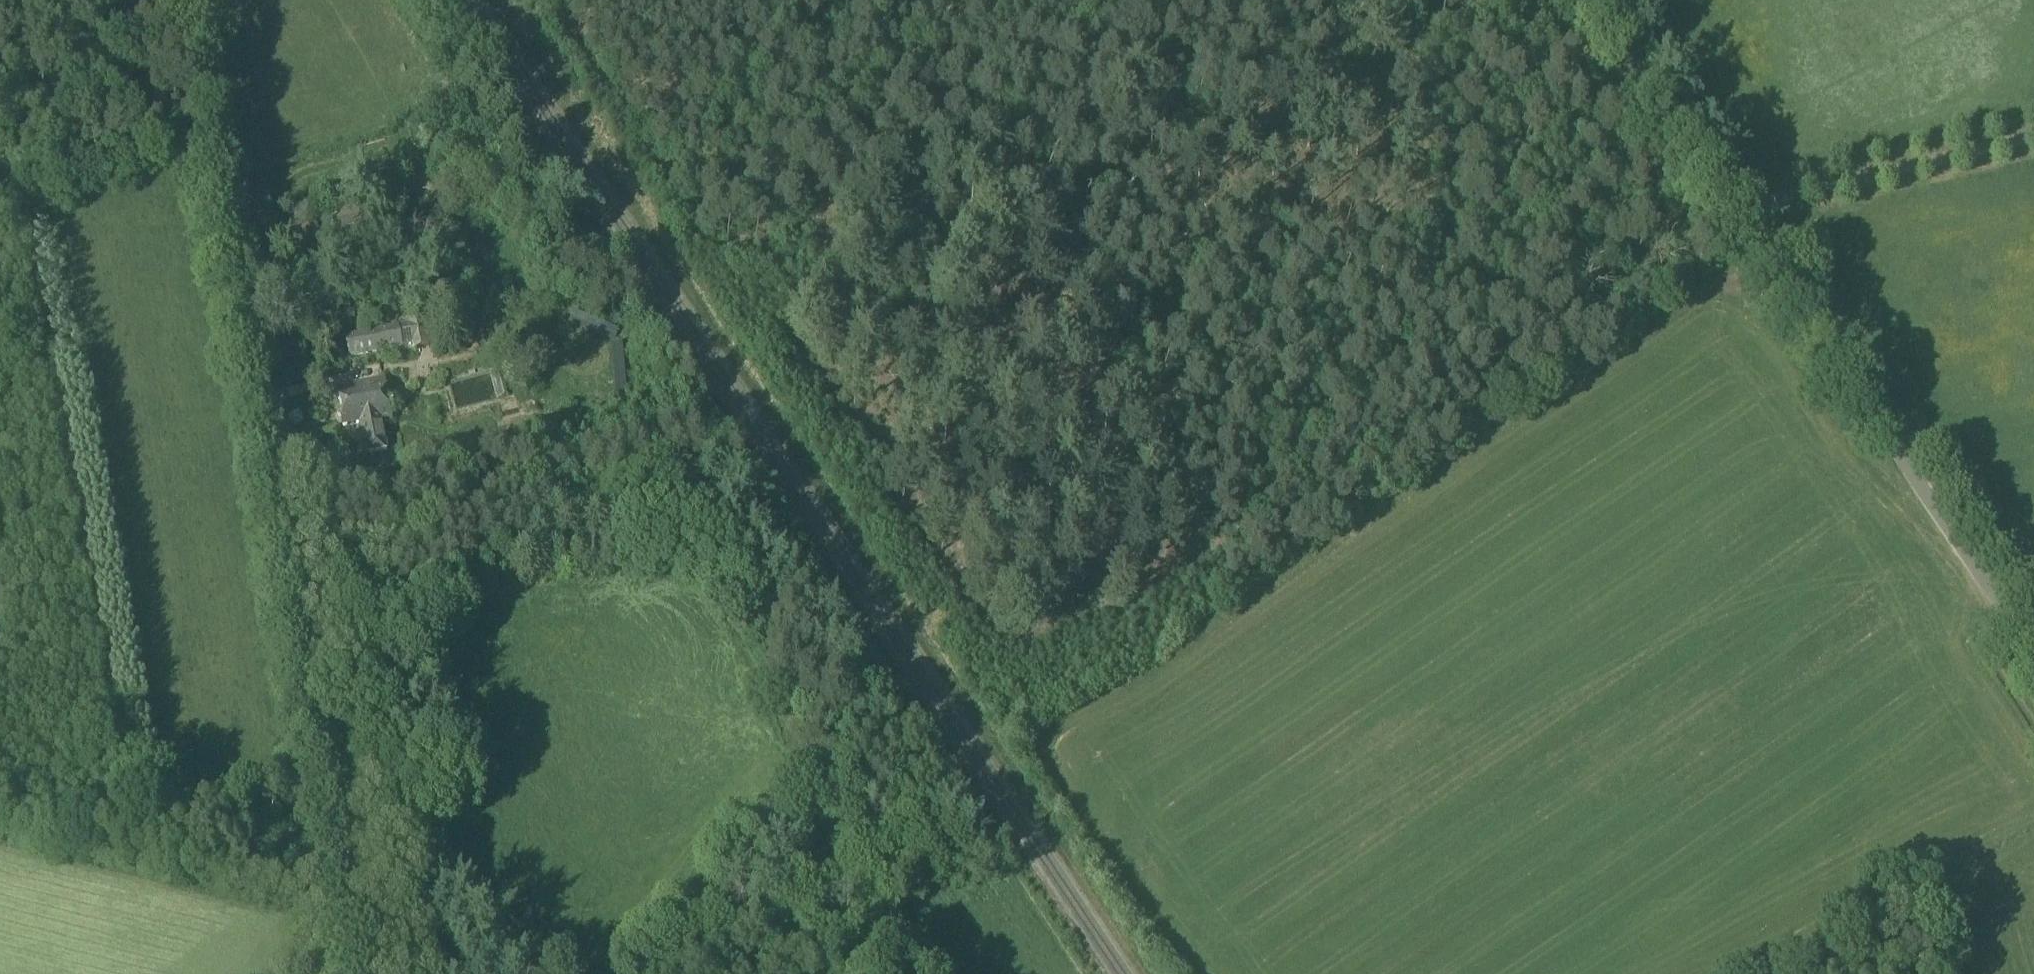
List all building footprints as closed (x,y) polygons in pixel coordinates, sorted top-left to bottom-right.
[(427,319),(397,325),(397,323),(344,334),(348,356),(402,346),(402,345),(412,343),(413,349),(433,345),(427,319)] [(352,384),(352,387),(336,390),(342,425),(359,422),(365,453),(385,449),(380,421),(391,419),(383,378),(352,384)] [(464,398),(469,420),(507,412),(502,390),(464,398)]
